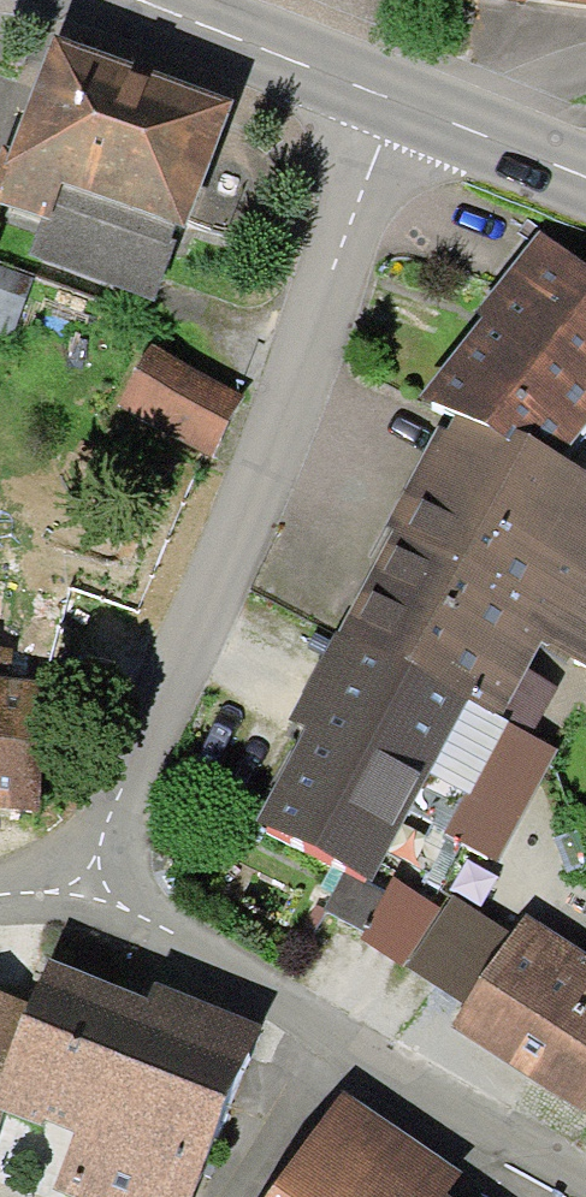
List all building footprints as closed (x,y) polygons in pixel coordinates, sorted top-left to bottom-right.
[(56,38),(12,155),(3,152),(0,161),(0,200),(44,217),(52,219),(64,186),(180,228),(184,230),(231,102),(56,38)] [(156,299),(180,228),(64,186),(52,219),(44,217),(30,253),(156,299)] [(538,237),(477,312),(473,317),(482,323),(420,402),(453,420),(510,450),(517,437),(560,460),(585,433),(585,276),(538,237)] [(11,341),(32,275),(0,266),(0,338),(11,341)] [(150,346),(118,408),(213,457),(245,395),(150,346)] [(560,460),(517,437),(510,450),(453,420),(444,436),(437,431),(383,529),(392,534),(389,540),(337,637),(468,706),(500,724),(528,675),(543,648),(585,669),(585,474),(560,460)] [(468,706),(337,637),(289,727),(303,734),(300,742),(256,832),(369,888),(429,777),(468,706)] [(557,690),(528,675),(500,724),(508,728),(529,739),(557,690)] [(35,817),(50,686),(0,681),(0,813),(35,817)] [(468,706),(429,777),(464,798),(469,801),(508,728),(500,724),(468,706)] [(529,739),(508,728),(469,801),(464,798),(444,836),(493,862),(552,752),(529,739)] [(525,918),(504,951),(452,1030),(585,1117),(585,1116),(585,958),(525,918)] [(49,965),(31,1009),(0,1084),(0,1115),(1,1116),(42,1132),(45,1125),(75,1138),(54,1189),(74,1196),(192,1196),(260,1034),(152,989),(145,1005),(49,965)] [(31,1009),(0,1000),(0,1084),(31,1009)] [(341,1096),(272,1196),(445,1196),(459,1178),(341,1096)]
